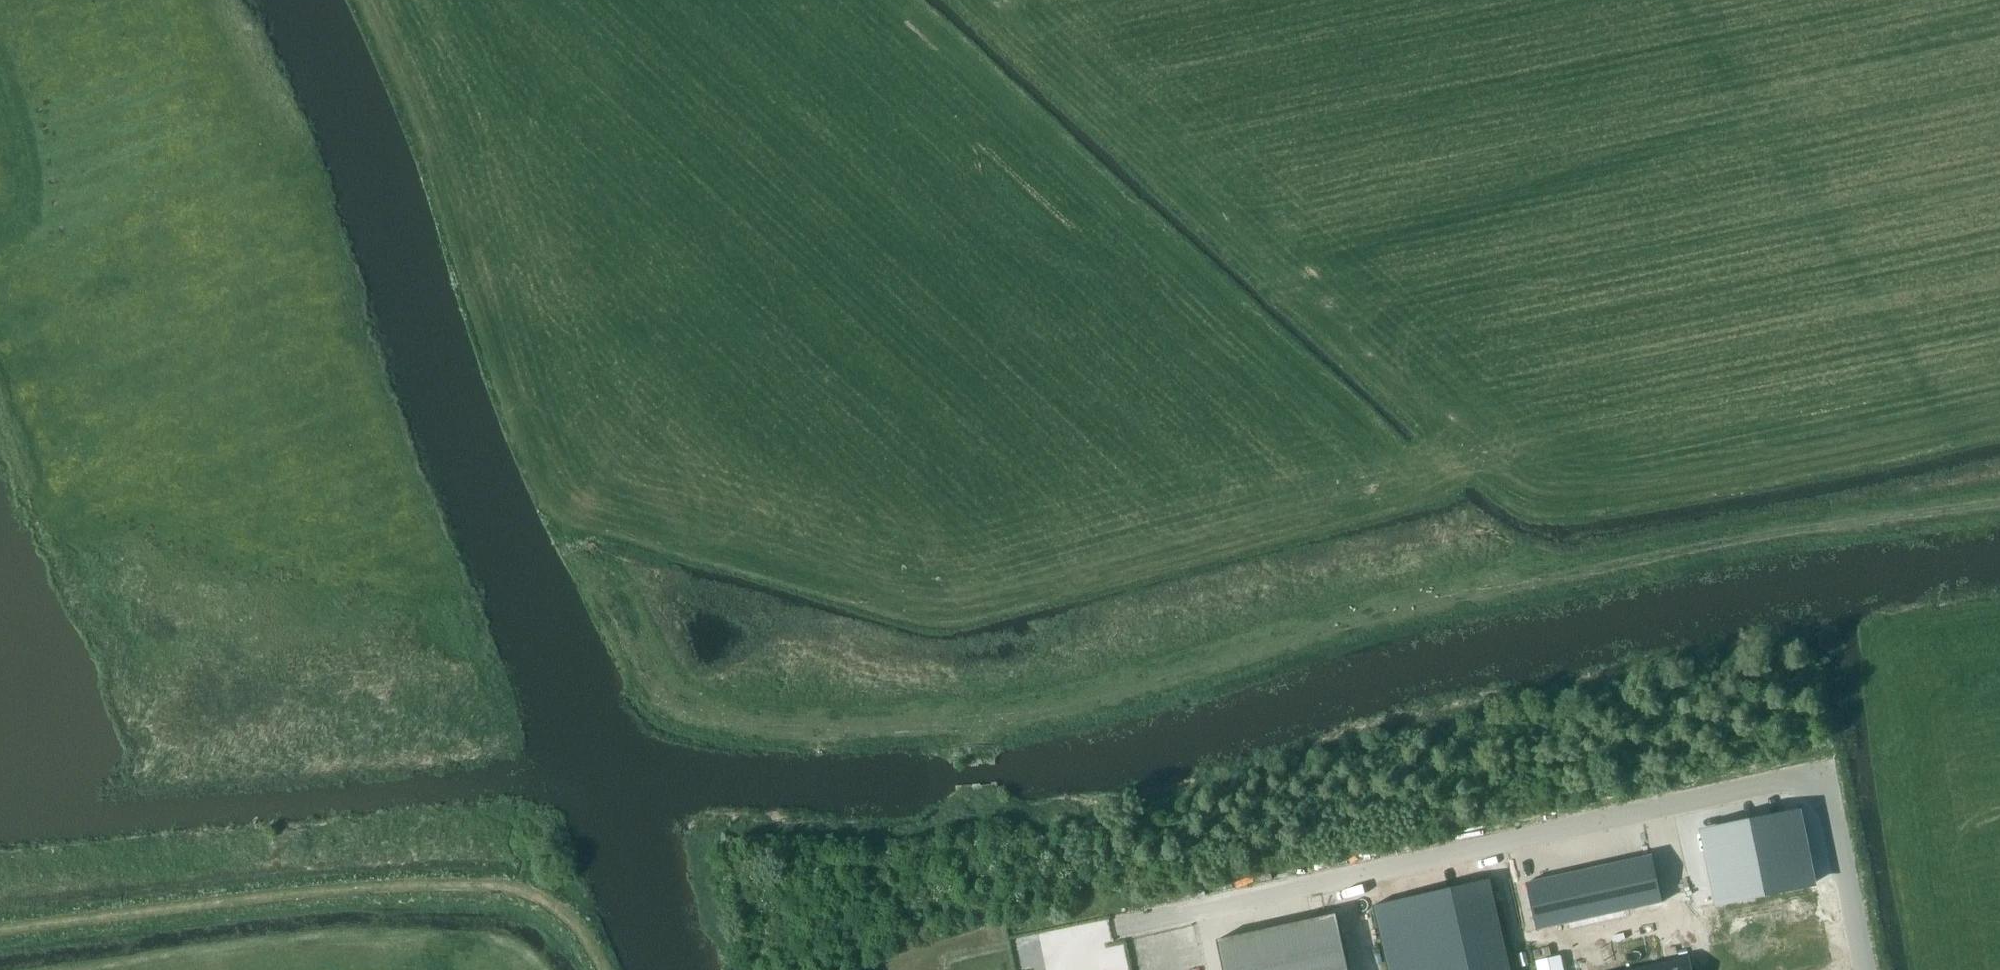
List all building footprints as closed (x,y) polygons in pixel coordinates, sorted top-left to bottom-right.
[(1799,812),(1704,831),(1719,901),(1813,881),(1799,812)] [(1542,879),(1527,883),(1537,930),(1551,927),(1551,925),(1568,922),(1568,923),(1663,902),(1653,855),(1646,856),(1646,858),(1630,861),(1630,860),(1628,860),(1628,862),(1612,865),(1612,864),(1604,866),(1604,867),(1589,870),(1588,869),(1575,872),(1576,873),(1560,877),(1560,875),(1557,876),(1557,877),(1542,881),(1542,879)] [(1374,907),(1388,969),(1511,969),(1491,880),(1489,881),(1490,885),(1377,910),(1376,906),(1374,907)] [(1773,928),(1781,969),(1786,969),(1829,961),(1813,881),(1719,901),(1726,937),(1773,928)] [(1334,914),(1215,940),(1222,969),(1346,969),(1334,914)] [(1593,969),(1693,969),(1688,948),(1593,969)]
